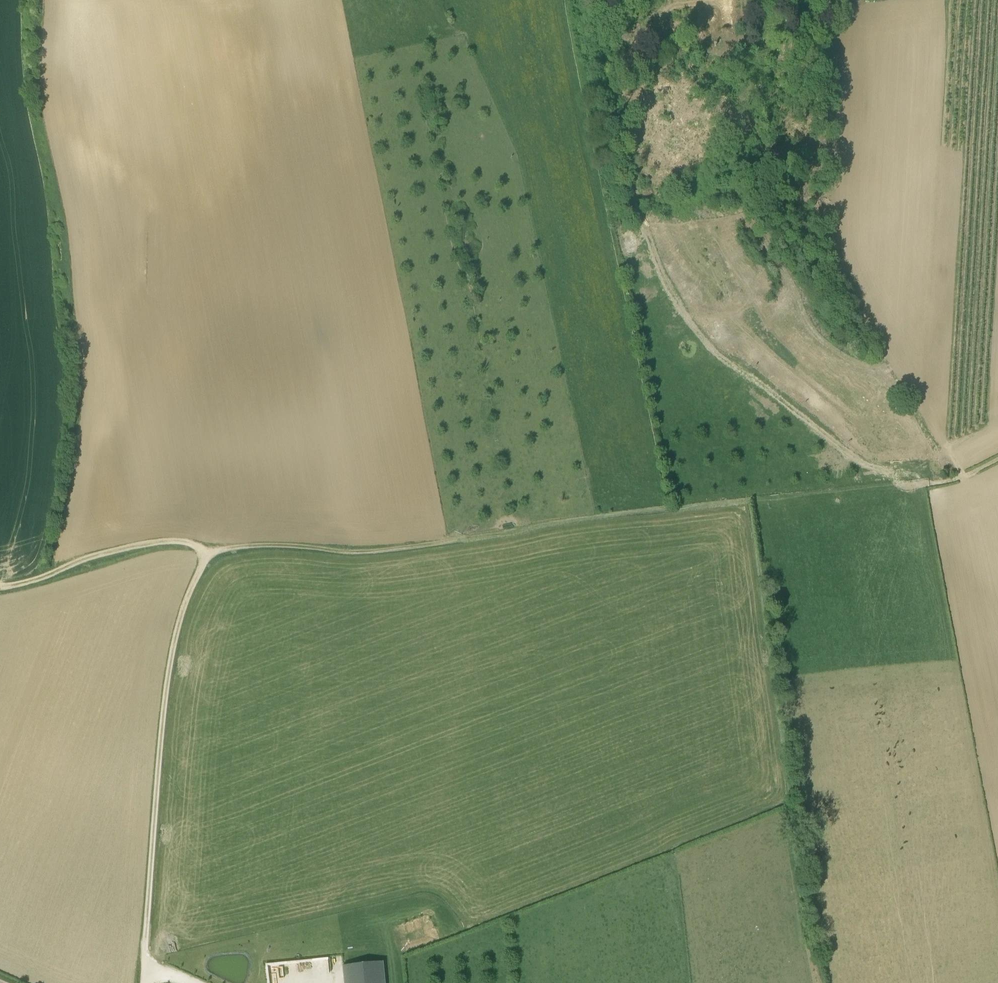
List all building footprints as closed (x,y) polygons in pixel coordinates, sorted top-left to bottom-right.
[(383,962),(343,966),(345,982),(385,982),(383,962)]
